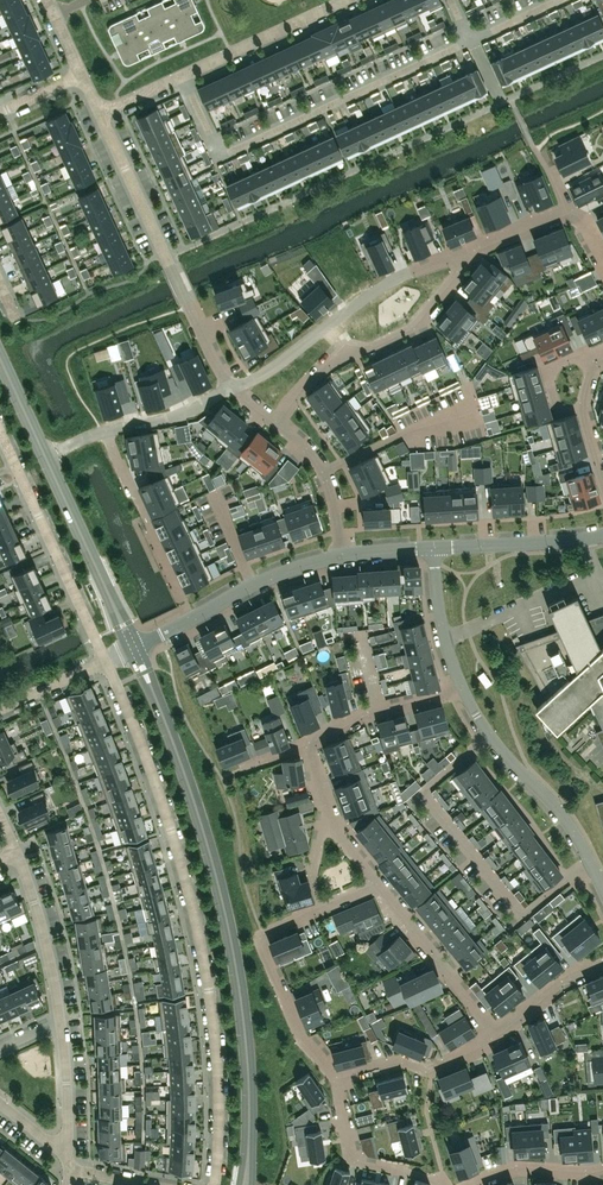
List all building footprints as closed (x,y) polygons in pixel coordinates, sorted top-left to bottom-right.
[(0,1),(0,4),(4,13),(24,4),(24,3),(22,4),(20,0),(3,0),(0,1)] [(176,2),(182,16),(192,36),(202,31),(202,30),(203,30),(204,29),(204,28),(204,27),(204,26),(204,25),(204,24),(202,19),(201,20),(195,23),(191,14),(198,11),(193,0),(175,0),(176,2)] [(397,0),(392,0),(385,3),(396,27),(407,22),(397,0)] [(412,0),(397,0),(407,22),(408,21),(406,17),(417,12),(412,0)] [(426,0),(412,0),(417,12),(428,7),(430,11),(431,11),(426,0)] [(431,11),(443,5),(440,0),(426,0),(431,11)] [(176,2),(165,7),(162,2),(163,1),(162,1),(147,8),(147,9),(150,14),(156,28),(182,16),(176,2)] [(396,27),(385,3),(373,8),(384,32),(396,27)] [(24,4),(4,13),(9,24),(29,15),(24,4)] [(384,32),(373,8),(362,14),(373,38),(384,32)] [(150,14),(139,19),(136,14),(137,13),(136,13),(121,20),(131,40),(156,28),(150,14)] [(373,38),(362,14),(350,19),(350,17),(349,18),(359,39),(370,34),(372,38),(373,38)] [(602,36),(602,27),(597,14),(585,20),(594,40),(602,36)] [(29,15),(9,24),(14,35),(34,26),(29,15)] [(192,36),(182,16),(156,28),(163,41),(174,36),(177,42),(176,42),(177,43),(192,36)] [(359,39),(349,18),(337,23),(347,45),(359,39)] [(137,53),(131,40),(121,20),(111,24),(110,25),(109,26),(109,27),(109,28),(108,29),(109,31),(111,36),(112,35),(117,32),(122,41),(115,44),(123,62),(124,63),(125,64),(126,64),(127,64),(128,65),(129,64),(130,64),(140,59),(140,58),(140,59),(137,53)] [(583,45),(594,40),(585,20),(573,25),(583,45)] [(446,26),(443,21),(437,24),(439,29),(446,26)] [(347,45),(337,23),(326,28),(338,54),(336,50),(347,45)] [(571,51),(583,45),(573,25),(561,30),(571,51)] [(34,26),(14,35),(19,46),(39,37),(34,26)] [(163,41),(156,28),(131,40),(137,53),(148,48),(151,54),(150,54),(151,55),(166,47),(163,41)] [(338,54),(326,28),(314,34),(326,59),(338,54)] [(559,56),(571,51),(561,30),(550,36),(559,56)] [(326,59),(314,34),(315,36),(303,41),(312,61),(324,55),(325,59),(326,59)] [(548,61),(559,56),(550,36),(538,41),(548,61)] [(39,37),(19,46),(25,57),(42,49),(38,38),(39,37)] [(312,61),(303,41),(292,46),(301,66),(312,61)] [(536,67),(548,61),(538,41),(527,46),(536,67)] [(392,50),(390,45),(383,48),(386,53),(392,50)] [(301,66),(292,46),(280,52),(289,71),(301,66)] [(524,72),(536,67),(527,46),(515,52),(524,72)] [(42,49),(25,57),(30,68),(48,60),(42,49)] [(289,71),(280,52),(268,57),(278,77),(289,71)] [(513,77),(524,72),(515,52),(503,57),(513,77)] [(278,77),(268,57),(257,62),(266,82),(278,77)] [(503,57),(491,63),(501,83),(513,77),(503,57)] [(48,60),(30,68),(35,79),(53,71),(48,60)] [(266,82),(257,62),(245,68),(254,88),(266,82)] [(254,88),(245,68),(233,73),(243,93),(254,88)] [(474,95),(486,90),(477,69),(465,75),(474,95)] [(243,93),(233,73),(222,78),(231,98),(243,93)] [(465,75),(453,80),(463,101),(474,95),(465,75)] [(322,82),(320,77),(313,81),(316,85),(322,82)] [(231,98),(222,78),(210,84),(219,104),(231,98)] [(453,80),(442,86),(451,106),(463,101),(453,80)] [(219,104),(210,84),(198,89),(207,109),(219,104)] [(442,86),(430,91),(439,111),(451,106),(442,86)] [(430,91),(418,96),(428,117),(439,111),(430,91)] [(418,96),(407,102),(416,122),(428,117),(418,96)] [(276,104),(274,99),(267,102),(269,107),(276,104)] [(407,102),(395,107),(404,127),(416,122),(407,102)] [(395,107),(383,112),(393,133),(404,127),(395,107)] [(162,121),(157,109),(137,118),(142,131),(163,121),(162,121)] [(64,112),(46,120),(52,131),(71,122),(70,123),(64,112)] [(383,112),(372,118),(381,138),(393,133),(383,112)] [(372,118),(360,123),(370,144),(381,138),(372,118)] [(166,119),(162,121),(163,121),(142,131),(148,142),(168,133),(172,132),(166,119)] [(71,122),(52,131),(57,142),(76,133),(71,122)] [(360,123),(349,129),(358,149),(370,144),(360,123)] [(349,129),(336,134),(346,155),(358,149),(349,129)] [(76,133),(57,142),(62,153),(82,144),(76,133)] [(153,154),(173,145),(168,133),(148,142),(153,154)] [(330,162),(342,156),(333,136),(320,142),(330,162)] [(577,137),(560,145),(564,153),(556,157),(563,173),(589,160),(577,137)] [(318,167),(330,162),(320,142),(309,147),(318,167)] [(82,144),(62,153),(67,164),(87,155),(82,144)] [(178,156),(173,145),(153,154),(158,166),(179,156),(178,156)] [(306,173),(318,167),(309,147),(297,152),(306,173)] [(295,178),(306,173),(297,152),(285,158),(295,178)] [(164,177),(188,166),(182,154),(178,156),(179,156),(158,166),(164,177)] [(87,155),(67,164),(72,175),(90,167),(85,156),(87,156),(87,155)] [(283,183),(295,178),(285,158),(274,163),(283,183)] [(272,189),(283,183),(274,163),(262,169),(272,189)] [(151,166),(157,183),(163,181),(157,164),(151,166)] [(194,178),(188,166),(164,177),(169,189),(189,180),(190,180),(194,178)] [(495,166),(482,172),(485,179),(498,173),(495,166)] [(90,167),(72,175),(77,187),(95,179),(90,167)] [(260,194),(272,189),(262,169),(251,174),(260,194)] [(593,198),(594,199),(602,195),(602,180),(600,173),(570,187),(579,205),(589,200),(590,201),(590,200),(593,198)] [(248,200),(260,194),(251,174),(239,179),(248,200)] [(525,182),(517,185),(525,204),(532,201),(535,208),(552,201),(541,175),(524,181),(525,182)] [(239,179),(227,185),(236,205),(248,200),(239,179)] [(195,191),(190,180),(189,180),(169,189),(174,201),(195,191)] [(0,189),(0,205),(13,199),(6,186),(0,189)] [(97,187),(79,196),(84,207),(102,199),(97,187)] [(200,203),(195,191),(174,201),(180,212),(200,203)] [(460,199),(466,213),(472,210),(467,196),(460,199)] [(499,197),(478,206),(487,228),(502,222),(500,217),(506,214),(499,197)] [(0,205),(0,221),(9,217),(19,212),(13,199),(0,205)] [(102,199),(84,207),(89,218),(107,210),(102,199)] [(185,224),(206,214),(200,203),(180,212),(185,224)] [(426,205),(419,208),(423,217),(430,214),(426,205)] [(107,210),(89,218),(94,229),(112,221),(107,210)] [(389,225),(382,211),(376,214),(382,228),(389,225)] [(212,212),(206,214),(185,224),(191,236),(208,228),(210,232),(219,227),(212,212)] [(22,216),(1,226),(7,239),(28,230),(22,216)] [(475,235),(467,218),(443,228),(445,232),(443,232),(447,242),(449,241),(450,245),(475,235)] [(112,221),(94,229),(99,240),(117,232),(112,221)] [(418,226),(418,225),(404,231),(415,257),(429,251),(425,241),(433,237),(427,222),(418,226)] [(562,228),(548,234),(559,260),(572,255),(562,228)] [(9,239),(15,252),(34,242),(28,230),(7,239),(8,240),(9,239)] [(379,272),(381,271),(383,270),(388,268),(389,267),(393,265),(387,252),(392,249),(384,231),(378,234),(378,235),(380,240),(367,246),(371,256),(366,258),(371,270),(376,267),(379,272)] [(122,243),(117,232),(99,240),(104,251),(122,243)] [(559,260),(548,234),(534,239),(540,255),(534,257),(539,271),(546,268),(546,267),(560,261),(559,260)] [(34,242),(15,252),(20,265),(40,255),(34,242)] [(122,243),(104,251),(109,262),(127,254),(122,243)] [(510,261),(517,277),(525,274),(527,279),(540,274),(539,271),(534,257),(527,260),(521,245),(499,253),(503,264),(510,261)] [(127,254),(109,262),(116,275),(124,271),(124,270),(133,265),(127,254)] [(40,255),(20,265),(26,278),(46,268),(40,255)] [(481,263),(472,275),(495,294),(500,288),(504,292),(513,281),(499,268),(494,274),(481,263)] [(333,300),(323,289),(329,283),(316,264),(306,272),(315,282),(299,297),(316,316),(322,310),(323,311),(328,307),(327,306),(333,300)] [(46,268),(26,278),(32,290),(31,291),(51,281),(46,268)] [(472,275),(462,286),(478,299),(473,305),(485,315),(494,304),(490,300),(495,294),(472,275)] [(51,281),(31,291),(37,305),(58,295),(51,281)] [(244,281),(227,288),(225,283),(215,286),(217,292),(215,292),(220,307),(255,294),(253,287),(247,289),(244,281)] [(256,305),(252,298),(239,305),(242,311),(256,305)] [(456,300),(446,311),(469,331),(470,330),(471,328),(479,319),(480,320),(484,323),(489,318),(485,315),(473,305),(469,310),(456,300)] [(256,305),(242,311),(245,318),(259,312),(256,305)] [(593,313),(592,313),(602,337),(602,336),(602,308),(593,313)] [(592,313),(593,313),(591,309),(577,316),(576,314),(569,317),(576,331),(582,328),(589,343),(602,337),(592,313)] [(446,311),(437,323),(456,338),(451,344),(456,349),(471,331),(470,330),(469,331),(446,311)] [(553,324),(546,327),(558,355),(572,348),(565,333),(571,330),(563,313),(550,319),(553,324)] [(257,315),(230,331),(237,343),(264,328),(257,315)] [(558,355),(546,327),(522,338),(528,350),(520,354),(522,359),(534,353),(532,349),(538,346),(545,361),(558,355)] [(271,333),(268,335),(264,328),(237,343),(245,356),(259,348),(263,355),(278,345),(271,333)] [(501,328),(497,334),(502,339),(507,333),(501,328)] [(161,329),(153,333),(166,360),(174,356),(161,329)] [(436,337),(424,343),(436,367),(438,366),(439,367),(448,363),(436,337)] [(120,343),(125,359),(132,356),(128,341),(120,343)] [(413,348),(412,348),(423,371),(424,373),(436,367),(424,343),(417,346),(413,348)] [(119,357),(115,344),(108,347),(108,348),(110,356),(111,359),(119,357)] [(411,345),(399,351),(411,375),(410,376),(411,377),(420,373),(423,371),(412,348),(413,348),(411,345)] [(399,351),(388,356),(399,381),(400,381),(408,377),(410,376),(411,375),(399,351)] [(453,370),(460,366),(454,353),(447,356),(453,370)] [(196,354),(174,365),(180,378),(186,375),(194,391),(210,384),(196,354)] [(388,356),(376,362),(388,386),(387,387),(389,389),(401,383),(400,381),(399,381),(388,356)] [(483,365),(488,369),(491,366),(485,361),(483,365)] [(376,362),(364,368),(374,390),(376,392),(380,390),(387,387),(388,386),(376,362)] [(508,374),(511,387),(540,379),(536,366),(508,374)] [(141,379),(136,381),(141,400),(144,400),(147,409),(164,403),(161,394),(170,392),(163,370),(141,377),(141,379)] [(331,379),(308,396),(315,407),(339,390),(331,379)] [(544,391),(540,379),(511,387),(515,400),(518,399),(544,391)] [(97,389),(105,416),(122,411),(119,402),(122,401),(129,399),(123,380),(112,383),(113,384),(97,389)] [(339,390),(315,407),(323,418),(326,416),(325,416),(346,401),(346,400),(339,390)] [(547,404),(544,391),(518,399),(521,411),(547,404)] [(346,401),(325,416),(326,416),(333,426),(356,409),(355,409),(348,399),(346,400),(346,401)] [(207,415),(198,420),(203,424),(205,426),(204,427),(214,436),(215,436),(216,437),(235,414),(223,404),(212,419),(207,415)] [(551,417),(547,404),(521,411),(525,424),(551,417)] [(356,409),(333,426),(340,437),(364,419),(357,408),(355,409),(356,409)] [(215,436),(215,437),(227,448),(232,452),(242,440),(236,436),(246,423),(235,414),(216,437),(215,436)] [(579,429),(575,414),(546,423),(550,437),(579,429)] [(364,419),(340,437),(347,447),(346,448),(347,448),(349,452),(360,444),(357,441),(372,430),(364,419)] [(582,441),(579,429),(550,437),(554,449),(582,441)] [(158,431),(127,437),(130,452),(161,446),(158,431)] [(242,440),(232,452),(238,456),(250,466),(251,467),(251,466),(251,465),(269,442),(258,432),(248,445),(247,444),(242,440)] [(191,440),(184,442),(198,459),(202,454),(195,445),(191,440)] [(586,454),(582,441),(554,449),(557,462),(550,464),(552,471),(572,465),(570,458),(586,454)] [(269,442),(251,465),(251,466),(262,474),(261,475),(267,480),(276,468),(270,464),(281,451),(269,442)] [(161,446),(130,452),(133,466),(145,464),(149,463),(150,473),(165,468),(163,460),(163,461),(161,446)] [(471,448),(460,449),(460,458),(481,457),(480,446),(471,447),(471,448)] [(227,448),(224,451),(229,456),(232,452),(227,448)] [(378,455),(350,468),(356,481),(384,468),(378,455)] [(483,482),(491,481),(490,466),(482,467),(483,482)] [(482,467),(475,467),(476,482),(483,482),(482,467)] [(151,483),(139,488),(146,502),(174,489),(168,475),(165,468),(150,473),(154,481),(151,483)] [(280,468),(277,472),(283,476),(286,472),(280,468)] [(384,468),(356,481),(362,495),(391,481),(384,468)] [(573,470),(559,474),(561,481),(567,479),(571,493),(595,486),(591,472),(575,477),(573,470)] [(286,472),(283,476),(288,481),(291,477),(286,472)] [(419,483),(408,484),(408,491),(419,490),(419,483)] [(521,483),(506,484),(508,512),(523,511),(521,483)] [(401,491),(399,484),(385,487),(386,495),(401,491)] [(508,512),(506,484),(491,485),(493,513),(508,512)] [(536,500),(535,484),(527,485),(528,500),(536,500)] [(544,499),(543,484),(535,484),(536,500),(544,499)] [(600,500),(595,486),(571,493),(568,493),(571,502),(566,504),(568,510),(600,500)] [(476,487),(462,488),(464,518),(478,517),(476,487)] [(464,518),(462,488),(449,489),(452,519),(464,518)] [(174,489),(146,502),(152,515),(180,502),(174,489)] [(452,519),(449,489),(436,490),(436,491),(437,491),(439,519),(452,519)] [(386,495),(388,502),(403,498),(401,491),(386,495)] [(437,491),(436,491),(424,492),(426,520),(439,519),(437,491)] [(310,498),(297,503),(307,533),(321,528),(310,498)] [(297,503),(282,508),(293,538),(307,533),(297,503)] [(400,506),(363,509),(365,524),(390,522),(392,522),(401,522),(400,506)] [(177,507),(152,519),(158,531),(182,519),(177,507)] [(0,518),(0,534),(13,527),(7,515),(0,518)] [(274,515),(262,520),(272,548),(284,544),(274,515)] [(182,519),(158,531),(163,542),(189,530),(184,518),(182,519)] [(262,520),(249,524),(251,530),(259,552),(272,548),(262,520)] [(0,534),(0,549),(20,540),(20,539),(19,540),(13,527),(0,534)] [(189,530),(163,542),(169,554),(195,542),(194,541),(189,530)] [(251,530),(239,534),(247,557),(259,552),(251,530)] [(0,549),(0,550),(6,563),(27,553),(20,540),(0,549)] [(195,542),(169,554),(174,566),(200,553),(200,554),(202,553),(196,541),(194,541),(195,542)] [(200,553),(174,566),(180,577),(206,565),(205,564),(201,556),(200,554),(200,553)] [(227,555),(225,556),(228,562),(234,559),(231,553),(227,555)] [(34,565),(28,567),(25,561),(12,567),(15,574),(11,575),(17,588),(40,578),(34,565)] [(206,565),(180,577),(185,590),(186,591),(213,578),(207,564),(205,564),(206,565)] [(421,592),(419,565),(405,566),(405,569),(398,569),(399,581),(406,580),(406,593),(421,592)] [(399,581),(398,569),(385,570),(386,592),(400,591),(399,581)] [(386,592),(385,570),(372,571),(374,593),(375,593),(386,592)] [(374,593),(372,571),(359,572),(359,575),(361,599),(375,598),(375,593),(374,593)] [(361,599),(359,575),(346,576),(348,597),(348,602),(362,601),(361,599)] [(348,597),(346,576),(333,576),(334,586),(335,598),(348,597)] [(46,591),(44,591),(39,579),(40,579),(40,578),(17,588),(14,590),(20,604),(23,602),(46,592),(46,591)] [(335,603),(335,598),(334,586),(322,589),(319,581),(307,585),(315,611),(328,606),(327,606),(335,603)] [(315,611),(307,585),(295,589),(303,615),(315,611)] [(303,615),(295,589),(282,594),(290,619),(303,615)] [(29,615),(52,605),(46,592),(23,602),(29,615)] [(588,619),(577,595),(548,608),(558,630),(516,645),(546,699),(535,709),(556,732),(590,701),(602,728),(595,731),(602,748),(602,614),(588,619)] [(285,624),(272,600),(261,606),(273,630),(285,624)] [(273,630),(261,606),(249,612),(261,636),(273,630)] [(261,636),(249,612),(237,618),(244,631),(237,634),(244,647),(250,644),(250,642),(261,636)] [(58,614),(46,620),(42,613),(24,621),(31,635),(36,633),(41,644),(53,638),(52,635),(65,629),(58,614)] [(425,635),(422,622),(410,626),(408,618),(401,620),(394,622),(400,642),(405,640),(425,635)] [(7,625),(2,628),(5,632),(13,628),(11,624),(7,625)] [(244,647),(237,634),(231,637),(224,625),(213,631),(225,655),(237,649),(237,650),(244,647)] [(225,655),(213,631),(201,637),(209,653),(203,656),(209,669),(216,666),(213,661),(225,655)] [(316,638),(319,647),(326,645),(323,635),(316,638)] [(429,648),(425,635),(405,640),(408,653),(429,648)] [(209,669),(203,656),(202,654),(195,658),(187,644),(175,650),(189,676),(201,670),(202,673),(209,669)] [(432,660),(429,648),(408,653),(403,654),(406,667),(411,666),(432,660)] [(414,678),(435,673),(432,660),(411,666),(414,678)] [(262,667),(256,670),(259,676),(265,673),(262,667)] [(339,673),(340,679),(326,683),(334,713),(349,709),(344,690),(351,689),(346,671),(339,673)] [(489,689),(495,684),(484,671),(478,676),(489,689)] [(438,686),(435,673),(414,678),(409,680),(413,692),(438,686)] [(241,675),(236,677),(240,685),(245,683),(241,675)] [(223,693),(237,686),(234,680),(220,687),(223,693)] [(355,690),(364,688),(362,680),(353,682),(355,690)] [(96,698),(91,685),(65,696),(72,710),(76,708),(75,707),(96,698)] [(301,700),(291,704),(302,731),(318,724),(314,713),(322,710),(312,686),(297,692),(301,700)] [(220,694),(217,687),(197,697),(200,704),(220,694)] [(284,711),(277,695),(268,699),(275,715),(284,711)] [(102,711),(99,705),(96,698),(75,707),(76,708),(81,720),(82,720),(102,711)] [(54,706),(48,708),(52,717),(58,715),(54,706)] [(441,706),(428,709),(436,735),(449,732),(441,706)] [(436,735),(428,709),(416,713),(420,727),(414,729),(417,741),(436,735)] [(108,725),(102,711),(82,720),(81,720),(77,722),(82,735),(108,725)] [(62,724),(58,715),(52,718),(56,726),(62,724)] [(405,716),(392,719),(399,746),(412,742),(405,716)] [(288,743),(279,717),(264,723),(267,732),(266,732),(268,737),(254,743),(258,754),(272,748),(272,749),(288,743)] [(399,746),(392,719),(379,723),(382,736),(378,737),(379,739),(384,753),(400,748),(399,746)] [(113,738),(111,732),(108,725),(82,735),(88,748),(113,738)] [(250,741),(244,728),(227,734),(230,742),(217,748),(224,764),(248,754),(244,743),(250,741)] [(14,742),(9,744),(7,740),(8,740),(3,730),(0,732),(0,760),(10,755),(14,763),(27,757),(24,749),(18,751),(14,742)] [(324,747),(329,759),(354,750),(350,737),(324,747)] [(118,752),(113,738),(88,748),(93,761),(118,752)] [(354,750),(329,759),(334,772),(346,767),(348,774),(349,773),(362,769),(354,750)] [(450,761),(456,756),(451,751),(446,756),(450,761)] [(124,765),(121,759),(118,752),(93,761),(98,775),(124,765)] [(426,763),(430,767),(436,774),(450,761),(446,756),(438,762),(434,756),(426,763)] [(291,784),(304,782),(302,770),(303,770),(302,769),(301,767),(302,767),(302,766),(301,766),(300,758),(284,761),(285,772),(276,774),(278,786),(287,784),(287,786),(291,785),(291,784)] [(38,784),(37,781),(41,780),(32,761),(19,767),(22,774),(10,779),(8,780),(9,783),(14,795),(35,786),(35,785),(38,784)] [(466,785),(483,772),(475,761),(454,777),(462,788),(466,785)] [(129,779),(124,765),(98,775),(103,788),(129,779)] [(341,801),(371,790),(362,768),(362,769),(349,773),(352,781),(335,787),(341,801)] [(89,785),(91,790),(101,786),(95,769),(89,771),(94,783),(89,785)] [(474,795),(491,782),(483,772),(466,785),(473,794),(474,795)] [(133,792),(131,786),(129,779),(103,788),(108,801),(133,792)] [(481,805),(500,790),(498,792),(491,782),(474,795),(473,794),(469,798),(477,809),(479,807),(482,805),(481,805)] [(398,786),(392,788),(397,803),(406,800),(405,798),(400,793),(401,793),(398,786)] [(405,798),(406,800),(413,793),(408,787),(401,793),(400,793),(405,798)] [(378,811),(371,790),(341,801),(346,814),(362,808),(365,816),(378,811)] [(491,814),(508,801),(500,790),(481,805),(482,805),(479,807),(487,817),(491,814)] [(49,815),(43,801),(47,799),(43,791),(30,797),(33,804),(22,809),(22,810),(19,811),(20,813),(20,814),(28,830),(37,826),(35,821),(49,815)] [(138,806),(134,793),(133,792),(108,801),(112,815),(113,815),(138,806)] [(307,793),(294,797),(296,804),(309,800),(307,793)] [(437,798),(441,804),(445,801),(440,795),(437,798)] [(449,806),(445,801),(441,804),(446,809),(449,806)] [(499,824),(516,811),(508,801),(491,814),(499,823),(499,824)] [(80,803),(74,805),(77,813),(83,810),(80,803)] [(405,804),(399,808),(402,812),(408,808),(405,804)] [(143,820),(141,813),(138,806),(113,815),(112,815),(117,828),(143,820)] [(301,825),(298,813),(278,818),(276,810),(260,814),(266,837),(274,834),(277,845),(285,843),(288,852),(308,846),(303,831),(302,825),(301,825)] [(502,837),(524,821),(516,811),(499,824),(499,823),(494,827),(502,837)] [(408,815),(412,821),(416,818),(411,812),(408,815)] [(357,832),(365,842),(386,825),(378,815),(366,824),(361,817),(349,822),(357,832)] [(453,818),(457,824),(461,821),(456,815),(453,818)] [(420,823),(416,818),(412,821),(417,826),(420,823)] [(147,834),(143,820),(117,828),(121,843),(148,835),(148,834),(147,834)] [(465,826),(461,821),(457,824),(462,829),(465,826)] [(513,846),(531,831),(524,821),(502,837),(510,848),(513,846)] [(91,832),(89,825),(83,827),(85,834),(91,832)] [(394,835),(386,825),(365,842),(373,852),(394,835)] [(70,838),(67,826),(47,831),(51,844),(70,838)] [(520,856),(537,843),(530,833),(532,832),(531,831),(513,846),(520,856)] [(93,839),(91,832),(85,834),(87,842),(93,839)] [(424,835),(428,841),(432,838),(428,832),(424,835)] [(403,846),(394,835),(373,852),(381,862),(398,849),(400,847),(401,847),(403,846)] [(469,838),(473,844),(477,841),(473,835),(469,838)] [(25,839),(26,847),(36,846),(35,838),(25,839)] [(74,851),(70,838),(51,844),(54,856),(74,851)] [(436,843),(432,838),(428,841),(433,846),(436,843)] [(152,852),(149,839),(125,846),(129,859),(152,852)] [(482,846),(477,841),(473,844),(478,849),(482,846)] [(528,866),(545,853),(537,843),(520,856),(528,866)] [(409,857),(401,847),(400,847),(398,849),(381,862),(379,863),(388,874),(404,860),(405,860),(409,857)] [(99,857),(97,850),(91,852),(93,859),(99,857)] [(77,863),(74,851),(54,856),(57,869),(80,862),(79,862),(77,863)] [(122,861),(123,853),(115,852),(114,859),(122,861)] [(156,864),(154,857),(152,852),(129,859),(132,871),(156,864)] [(440,855),(444,861),(448,858),(444,852),(440,855)] [(532,880),(553,863),(545,853),(528,866),(524,869),(532,880)] [(485,858),(489,863),(493,861),(489,855),(485,858)] [(101,864),(99,857),(93,859),(95,866),(101,864)] [(453,863),(448,858),(444,861),(449,866),(453,863)] [(412,870),(405,860),(404,860),(388,874),(396,883),(412,870)] [(498,866),(493,861),(489,863),(494,869),(498,866)] [(83,875),(80,862),(57,869),(61,882),(63,881),(83,875)] [(561,874),(553,863),(532,880),(540,890),(561,874)] [(159,877),(158,871),(156,864),(132,871),(136,883),(159,877)] [(300,887),(295,873),(290,875),(288,866),(273,870),(276,880),(281,878),(289,906),(300,903),(300,905),(310,902),(309,900),(312,899),(307,885),(300,887)] [(418,866),(412,870),(396,883),(404,893),(420,880),(426,876),(418,866)] [(106,882),(104,874),(98,876),(100,883),(106,882)] [(87,887),(83,875),(63,881),(66,893),(87,887)] [(501,878),(506,883),(509,881),(505,875),(501,878)] [(163,890),(161,882),(159,877),(136,883),(140,896),(144,895),(163,890)] [(460,880),(464,885),(468,882),(463,877),(460,880)] [(429,890),(420,880),(404,893),(412,904),(429,890)] [(514,886),(509,881),(506,883),(510,889),(514,886)] [(108,889),(107,886),(106,882),(100,883),(102,891),(108,889)] [(472,888),(468,882),(464,885),(469,891),(472,888)] [(464,885),(461,888),(465,893),(469,891),(464,885)] [(90,900),(87,887),(66,893),(70,905),(90,900)] [(417,906),(425,916),(442,903),(446,900),(438,889),(417,906)] [(12,918),(26,912),(23,899),(18,901),(13,890),(1,895),(12,918)] [(166,902),(165,896),(163,890),(144,895),(147,907),(166,902)] [(457,902),(465,897),(462,891),(453,897),(457,902)] [(553,907),(564,898),(560,893),(549,902),(553,907)] [(1,895),(0,896),(0,923),(0,924),(1,923),(12,918),(1,895)] [(476,900),(480,905),(484,902),(480,897),(476,900)] [(524,899),(520,902),(525,907),(528,904),(524,899)] [(94,912),(90,900),(70,905),(73,918),(94,912)] [(382,922),(373,901),(360,907),(359,905),(334,916),(341,931),(357,924),(359,931),(382,922)] [(169,915),(167,907),(166,902),(147,907),(143,908),(146,920),(150,919),(169,915)] [(488,908),(484,902),(480,905),(485,911),(488,908)] [(114,910),(112,903),(106,905),(107,912),(114,910)] [(450,913),(442,903),(425,916),(433,926),(450,913)] [(480,905),(477,908),(481,914),(485,911),(480,905)] [(442,936),(462,920),(454,909),(450,913),(433,926),(442,936)] [(116,918),(114,913),(114,910),(107,912),(109,919),(116,918)] [(589,947),(600,938),(580,913),(569,922),(589,947)] [(172,928),(171,922),(169,915),(150,919),(146,920),(149,933),(153,932),(172,928)] [(103,930),(101,916),(76,920),(78,933),(99,930),(99,931),(103,930)] [(492,919),(496,925),(500,922),(496,916),(492,919)] [(471,930),(462,920),(442,936),(450,946),(466,933),(467,933),(471,930)] [(505,928),(500,922),(496,925),(501,931),(505,928)] [(567,942),(578,956),(589,947),(569,922),(552,935),(561,946),(567,942)] [(33,938),(29,926),(19,929),(23,941),(33,938)] [(530,950),(551,975),(562,966),(550,952),(556,948),(539,927),(533,932),(541,942),(530,950)] [(175,940),(173,933),(172,928),(153,932),(155,945),(175,940)] [(101,943),(100,942),(99,931),(99,930),(78,933),(80,946),(101,943)] [(373,936),(370,930),(359,936),(363,942),(373,936)] [(270,943),(277,959),(292,953),(295,958),(312,951),(307,938),(300,940),(297,934),(296,932),(270,943)] [(399,936),(391,943),(383,933),(366,948),(375,958),(379,954),(389,966),(403,954),(407,958),(413,952),(399,936)] [(474,943),(467,933),(466,933),(450,946),(457,956),(474,943)] [(478,939),(474,943),(457,956),(466,967),(487,950),(478,939)] [(178,953),(176,947),(175,940),(155,945),(158,956),(158,957),(178,953)] [(33,947),(31,941),(24,944),(27,950),(33,947)] [(107,955),(105,942),(100,942),(101,943),(80,946),(82,959),(107,955)] [(27,950),(24,944),(17,948),(20,953),(27,950)] [(528,970),(540,984),(551,975),(530,950),(514,963),(523,975),(528,970)] [(39,961),(37,951),(22,958),(26,966),(38,961),(39,961)] [(10,958),(7,952),(1,955),(3,961),(10,958)] [(180,966),(179,959),(178,953),(158,957),(158,956),(154,957),(156,971),(161,970),(160,970),(161,970),(180,966)] [(109,968),(107,955),(82,959),(84,972),(107,968),(107,969),(109,968)] [(504,956),(499,960),(503,965),(508,961),(504,956)] [(20,966),(18,960),(11,963),(14,969),(20,966)] [(14,969),(11,963),(4,966),(7,972),(14,969)] [(492,978),(512,1003),(524,994),(512,981),(518,976),(509,965),(492,978)] [(180,966),(161,970),(160,970),(161,970),(163,982),(182,979),(180,966)] [(109,981),(107,969),(107,968),(84,972),(86,985),(88,985),(88,984),(109,981)] [(385,982),(394,1001),(408,995),(409,998),(410,998),(412,1001),(439,988),(438,985),(439,984),(434,972),(432,973),(431,969),(414,977),(411,970),(401,974),(396,976),(397,976),(385,982)] [(350,985),(342,970),(329,977),(337,991),(350,985)] [(588,997),(591,1005),(602,1000),(602,996),(602,993),(602,992),(602,975),(587,982),(593,996),(588,997)] [(43,1001),(37,989),(41,987),(36,976),(20,983),(21,987),(22,987),(31,1006),(43,1001)] [(512,1003),(492,978),(475,993),(484,1004),(490,999),(501,1012),(512,1003)] [(184,991),(183,984),(182,979),(163,982),(156,983),(158,996),(185,992),(185,991),(184,991)] [(111,993),(109,981),(88,984),(88,985),(90,997),(111,993)] [(31,1006),(22,987),(21,987),(13,991),(10,992),(19,1012),(31,1006)] [(325,1006),(318,990),(296,999),(307,1025),(322,1019),(318,1009),(325,1006)] [(10,992),(0,997),(0,1001),(8,1017),(19,1012),(10,992)] [(117,1006),(115,992),(111,993),(90,997),(92,1010),(117,1006)] [(188,1012),(187,1003),(186,997),(186,996),(158,1000),(160,1016),(188,1012)] [(413,1005),(431,1037),(437,1033),(419,1002),(413,1005)] [(440,1031),(451,1048),(475,1033),(460,1008),(444,1017),(449,1026),(440,1031)] [(190,1027),(188,1018),(188,1012),(160,1016),(162,1030),(190,1027)] [(121,1026),(120,1013),(95,1014),(95,1027),(120,1026),(121,1026)] [(552,1029),(554,1032),(550,1034),(543,1019),(529,1025),(540,1051),(565,1040),(559,1026),(552,1029)] [(121,1040),(121,1026),(120,1026),(95,1027),(96,1040),(117,1039),(117,1040),(118,1040),(121,1040)] [(377,1038),(371,1026),(370,1026),(364,1029),(371,1042),(377,1038)] [(191,1040),(190,1032),(190,1027),(162,1030),(163,1043),(191,1040)] [(393,1045),(420,1056),(421,1053),(427,1055),(433,1042),(431,1039),(424,1036),(422,1041),(411,1036),(411,1033),(404,1030),(403,1032),(399,1031),(393,1045)] [(117,1052),(119,1052),(122,1052),(121,1040),(118,1040),(117,1040),(117,1039),(96,1040),(96,1053),(117,1052)] [(192,1055),(192,1049),(191,1040),(163,1043),(165,1057),(169,1057),(192,1055)] [(337,1067),(370,1058),(366,1040),(349,1045),(349,1047),(333,1052),(337,1067)] [(507,1047),(519,1076),(532,1070),(520,1042),(507,1047)] [(506,1081),(519,1076),(507,1047),(494,1053),(504,1075),(506,1081)] [(592,1059),(591,1051),(576,1052),(577,1060),(592,1059)] [(99,1066),(120,1065),(119,1052),(117,1052),(96,1053),(97,1067),(99,1067),(99,1066)] [(193,1070),(193,1061),(192,1055),(169,1057),(170,1071),(193,1070)] [(594,1058),(596,1082),(602,1081),(602,1057),(594,1058)] [(120,1078),(120,1077),(120,1065),(99,1066),(99,1067),(99,1079),(120,1078)] [(540,1081),(546,1078),(541,1065),(534,1068),(540,1081)] [(485,1072),(470,1078),(465,1067),(439,1078),(443,1087),(440,1088),(445,1101),(458,1096),(456,1091),(472,1085),(475,1092),(491,1086),(485,1072)] [(194,1084),(194,1077),(193,1070),(170,1071),(171,1085),(194,1084)] [(302,1099),(312,1113),(324,1105),(320,1099),(325,1096),(308,1072),(296,1081),(306,1096),(302,1099)] [(369,1091),(373,1107),(383,1105),(381,1097),(408,1090),(404,1075),(376,1082),(378,1089),(369,1091)] [(504,1075),(496,1079),(500,1089),(508,1085),(506,1081),(504,1075)] [(125,1091),(125,1077),(120,1077),(120,1078),(99,1079),(100,1092),(121,1091),(125,1091)] [(195,1099),(195,1091),(194,1084),(171,1085),(172,1098),(172,1099),(195,1099)] [(121,1104),(121,1091),(100,1092),(100,1104),(121,1104)] [(506,1107),(521,1104),(520,1097),(505,1100),(506,1107)] [(195,1114),(195,1106),(195,1099),(172,1099),(172,1098),(167,1098),(167,1114),(195,1114)] [(122,1117),(121,1104),(100,1104),(98,1104),(99,1117),(120,1117),(122,1117)] [(124,1113),(134,1115),(135,1107),(125,1106),(124,1113)] [(195,1128),(195,1120),(195,1114),(167,1114),(167,1127),(195,1128)] [(367,1122),(365,1115),(357,1117),(359,1125),(367,1122)] [(120,1117),(99,1117),(99,1130),(120,1130),(120,1117)] [(405,1154),(420,1151),(413,1123),(405,1125),(403,1118),(387,1122),(392,1141),(401,1139),(405,1154)] [(592,1133),(599,1132),(598,1118),(590,1119),(592,1133)] [(548,1122),(527,1124),(529,1155),(543,1153),(542,1137),(549,1136),(548,1122)] [(310,1161),(325,1158),(321,1130),(317,1131),(316,1124),(295,1127),(298,1146),(307,1144),(310,1161)] [(515,1156),(529,1155),(527,1124),(505,1126),(506,1140),(514,1139),(515,1156)] [(575,1130),(575,1126),(553,1128),(555,1142),(562,1142),(563,1159),(577,1158),(575,1130)] [(194,1136),(195,1128),(167,1127),(167,1142),(171,1142),(172,1142),(194,1143),(194,1136)] [(575,1130),(577,1158),(592,1157),(589,1128),(575,1130)] [(121,1142),(120,1130),(99,1130),(99,1143),(121,1142)] [(477,1168),(475,1163),(480,1161),(475,1148),(470,1150),(466,1139),(449,1145),(459,1175),(474,1169),(477,1168)] [(126,1160),(125,1142),(121,1142),(99,1143),(100,1156),(113,1156),(113,1160),(126,1160)] [(194,1150),(194,1144),(194,1143),(172,1142),(171,1142),(170,1155),(170,1156),(193,1158),(194,1150)] [(497,1162),(505,1161),(504,1146),(496,1147),(497,1162)] [(15,1155),(6,1148),(0,1156),(0,1171),(2,1172),(15,1155)] [(145,1154),(145,1150),(135,1149),(134,1166),(144,1168),(145,1159),(145,1154)] [(11,1179),(24,1163),(15,1155),(2,1172),(11,1179)] [(193,1165),(193,1158),(170,1156),(170,1155),(166,1155),(165,1170),(193,1173),(193,1172),(192,1172),(193,1165)] [(33,1170),(24,1163),(11,1179),(18,1184),(21,1184),(33,1170)] [(335,1166),(332,1175),(330,1175),(327,1184),(329,1184),(345,1184),(350,1171),(335,1166)] [(42,1177),(33,1170),(21,1184),(36,1184),(42,1177)]
